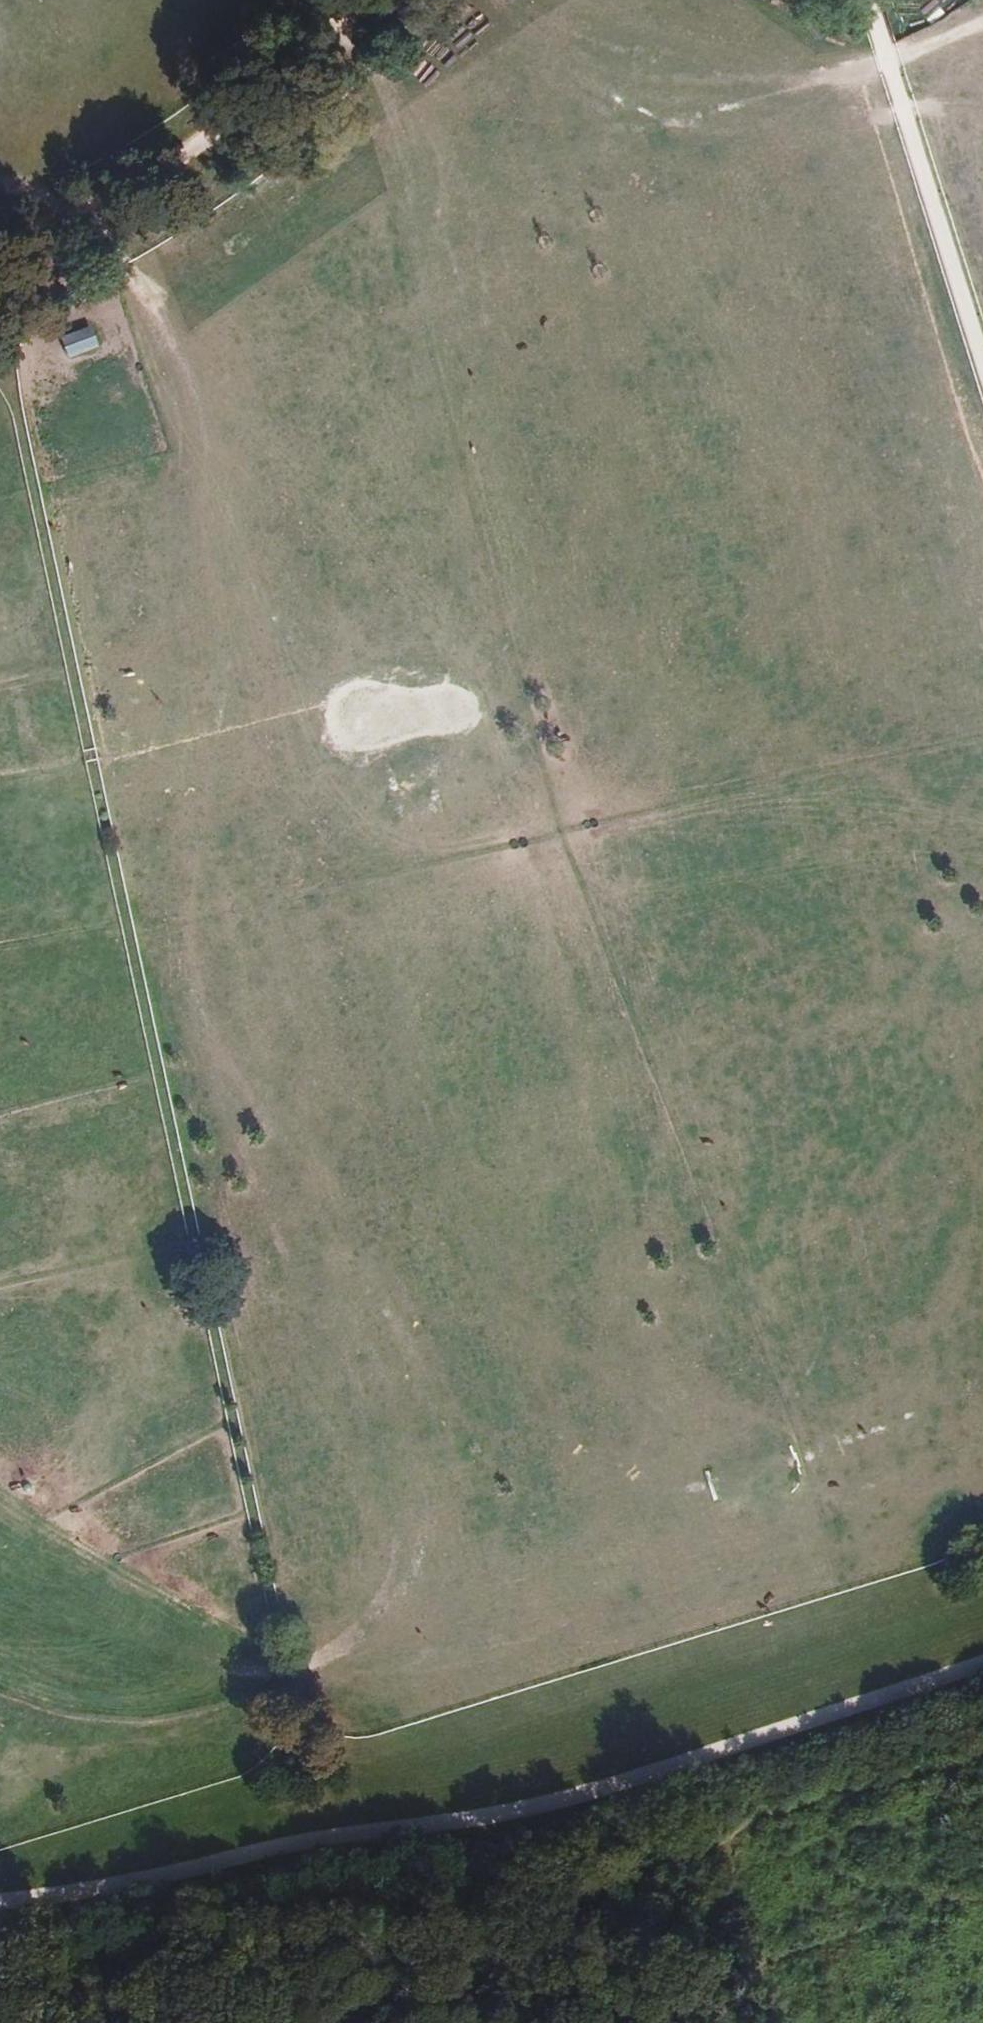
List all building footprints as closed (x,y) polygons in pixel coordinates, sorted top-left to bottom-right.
[(62,346),(66,358),(97,347),(93,335),(62,346)]
